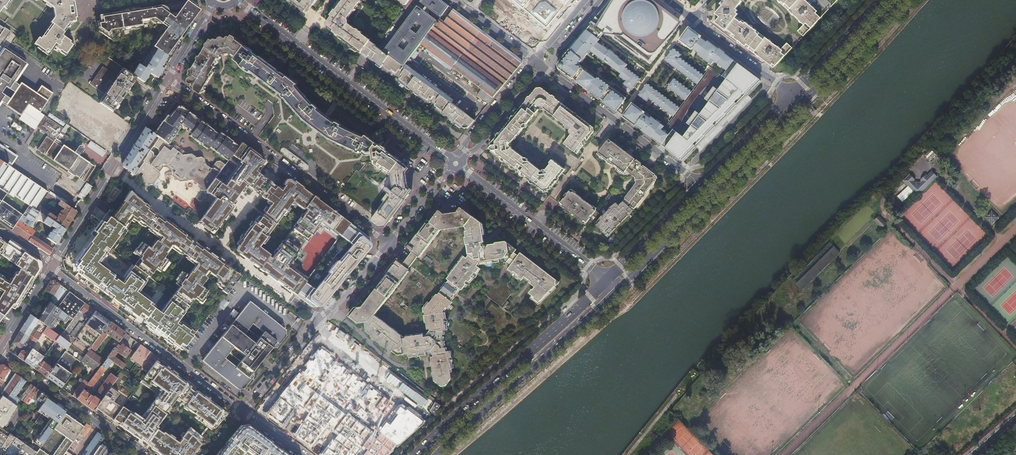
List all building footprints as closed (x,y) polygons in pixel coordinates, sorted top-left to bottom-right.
[(1,10),(2,8),(3,6),(7,9),(9,5),(8,4),(11,0),(0,0),(0,11),(1,10)] [(53,7),(55,9),(56,15),(54,16),(50,22),(53,24),(44,36),(43,35),(40,38),(39,37),(34,43),(38,46),(37,47),(47,54),(49,51),(51,52),(54,47),(65,55),(73,45),(70,42),(71,41),(62,35),(71,22),(75,21),(72,0),(43,0),(53,7)] [(157,48),(170,58),(178,45),(188,28),(193,20),(195,16),(197,13),(200,9),(190,3),(187,0),(180,9),(168,11),(167,10),(166,9),(165,8),(164,7),(163,6),(161,5),(160,5),(99,15),(100,20),(97,21),(99,31),(110,40),(113,36),(115,37),(116,34),(116,31),(119,27),(122,26),(122,29),(131,27),(131,26),(135,26),(135,27),(140,26),(140,24),(142,23),(142,22),(149,21),(150,20),(151,18),(156,21),(159,23),(161,23),(162,21),(165,24),(164,25),(151,44),(153,46),(157,48)] [(190,3),(200,9),(199,9),(198,7),(197,5),(196,4),(195,2),(194,0),(192,0),(190,3)] [(290,0),(307,13),(316,1),(317,0),(290,0)] [(347,24),(346,18),(359,2),(356,0),(340,0),(334,8),(335,9),(333,12),(332,11),(331,12),(326,20),(329,22),(329,25),(327,28),(335,35),(336,34),(339,35),(338,36),(360,53),(361,52),(369,41),(347,24)] [(441,17),(449,6),(449,5),(446,3),(442,0),(422,0),(421,2),(441,17)] [(570,0),(508,0),(545,30),(570,0)] [(677,26),(675,25),(675,24),(656,10),(650,5),(647,10),(645,9),(647,7),(647,6),(647,5),(647,4),(647,3),(646,2),(644,0),(610,0),(591,23),(592,24),(604,33),(607,35),(615,34),(615,36),(639,54),(641,53),(650,60),(677,26)] [(646,2),(647,3),(647,4),(647,5),(647,6),(647,7),(645,9),(647,10),(650,5),(656,10),(675,24),(675,25),(677,26),(681,21),(654,0),(644,0),(646,2)] [(775,67),(792,49),(787,44),(781,50),(779,49),(779,48),(778,47),(777,48),(770,42),(769,40),(768,41),(756,32),(756,31),(755,30),(754,31),(747,25),(746,23),(745,24),(742,22),(741,23),(735,19),(738,15),(736,14),(737,12),(735,10),(742,1),(740,0),(724,0),(720,5),(722,6),(715,14),(717,16),(719,18),(715,23),(726,32),(726,31),(731,35),(730,36),(737,41),(757,56),(756,57),(758,58),(759,57),(761,59),(772,67),(773,65),(775,67)] [(779,2),(778,2),(780,4),(780,3),(791,14),(793,16),(793,15),(800,21),(799,22),(801,24),(801,23),(804,25),(798,32),(803,37),(820,18),(815,13),(817,12),(814,9),(814,8),(813,7),(812,7),(806,1),(805,0),(777,0),(779,2)] [(418,6),(383,51),(403,66),(421,44),(438,21),(418,6)] [(504,85),(522,63),(521,59),(449,6),(441,17),(438,21),(421,44),(480,88),(482,89),(493,98),(504,85)] [(601,36),(604,33),(592,24),(589,27),(587,29),(586,29),(570,48),(559,61),(559,62),(558,63),(558,65),(558,66),(558,67),(558,68),(560,69),(616,111),(626,98),(610,86),(611,85),(581,62),(590,51),(621,73),(619,76),(625,81),(623,83),(632,90),(640,78),(626,67),(627,65),(618,57),(616,55),(618,53),(610,48),(608,50),(597,42),(600,39),(599,39),(601,36)] [(1,41),(3,42),(11,31),(5,27),(4,28),(0,26),(0,43),(1,41)] [(723,75),(734,60),(731,58),(703,37),(689,27),(679,40),(692,50),(692,49),(698,54),(709,63),(708,65),(710,67),(711,66),(721,74),(723,75)] [(213,41),(210,39),(189,75),(191,77),(190,78),(189,78),(190,84),(191,84),(192,84),(191,86),(191,87),(200,94),(211,76),(210,75),(216,66),(214,65),(218,58),(220,59),(221,58),(221,55),(229,54),(232,55),(233,54),(236,56),(244,45),(236,39),(237,38),(232,35),(231,37),(229,36),(227,38),(217,40),(214,39),(213,41)] [(3,42),(1,41),(0,43),(0,44),(24,60),(25,59),(2,44),(3,42)] [(383,51),(375,45),(369,41),(361,52),(367,56),(366,57),(369,59),(370,58),(372,60),(378,64),(380,66),(380,67),(382,69),(382,70),(387,73),(388,72),(390,74),(391,73),(398,78),(397,80),(400,82),(399,83),(405,87),(405,86),(408,87),(412,89),(416,92),(419,94),(418,95),(420,97),(420,98),(425,102),(426,101),(428,103),(429,102),(436,107),(435,109),(440,113),(441,112),(443,114),(444,113),(447,116),(451,118),(454,120),(453,121),(456,123),(455,124),(460,128),(461,126),(465,129),(465,128),(467,128),(468,128),(475,120),(469,115),(463,111),(403,66),(383,51)] [(1,93),(6,86),(21,63),(22,64),(24,60),(0,44),(0,95),(1,93)] [(246,46),(244,45),(236,56),(235,58),(234,60),(235,60),(238,63),(239,64),(240,66),(242,68),(244,69),(244,70),(246,70),(248,72),(250,73),(252,74),(252,73),(271,87),(275,90),(276,91),(287,76),(286,75),(285,76),(277,70),(259,56),(252,51),(246,46)] [(132,74),(136,77),(144,82),(150,73),(156,77),(158,74),(159,75),(163,69),(170,58),(157,48),(153,46),(141,66),(138,64),(132,74)] [(697,84),(704,75),(680,57),(682,54),(673,48),(664,59),(697,84)] [(14,92),(19,85),(14,82),(27,62),(24,60),(22,64),(21,63),(6,86),(14,92)] [(105,94),(100,102),(113,111),(131,85),(134,81),(136,77),(132,74),(126,69),(126,70),(123,68),(118,76),(103,66),(90,84),(105,94)] [(705,73),(711,79),(714,77),(715,79),(718,76),(711,68),(705,73)] [(56,72),(52,69),(47,75),(52,78),(56,72)] [(297,83),(287,76),(276,91),(281,94),(286,100),(289,104),(293,108),(296,111),(301,117),(305,121),(327,138),(331,140),(338,144),(343,146),(348,148),(352,150),(359,153),(360,151),(366,156),(372,154),(371,149),(376,143),(365,135),(364,136),(337,123),(316,107),(295,85),(297,83)] [(685,100),(692,91),(674,78),(667,86),(685,100)] [(28,105),(40,112),(53,93),(41,85),(36,92),(21,82),(19,85),(14,92),(10,98),(5,105),(21,115),(28,105)] [(673,116),(680,107),(647,83),(638,95),(647,101),(649,98),(673,116)] [(544,109),(554,117),(572,130),(571,131),(571,132),(571,133),(572,134),(564,145),(575,154),(577,154),(594,131),(594,127),(563,105),(541,88),(537,88),(526,101),(509,122),(507,125),(505,126),(504,128),(491,143),(493,153),(542,190),(550,189),(565,170),(565,169),(553,159),(550,163),(551,163),(546,170),(545,169),(544,169),(543,169),(542,170),(541,170),(528,161),(528,159),(527,158),(525,158),(512,148),(512,147),(512,146),(512,145),(512,144),(511,143),(524,128),(526,127),(527,126),(527,124),(539,109),(540,109),(540,110),(541,110),(542,110),(542,109),(543,109),(544,109)] [(10,98),(1,93),(0,95),(0,102),(5,105),(10,98)] [(661,145),(670,133),(663,128),(664,126),(632,102),(622,116),(661,145)] [(44,115),(40,112),(28,105),(21,115),(18,119),(34,130),(36,127),(44,115)] [(228,161),(237,149),(239,146),(235,144),(232,141),(227,137),(219,132),(218,134),(205,125),(197,119),(185,110),(180,106),(179,107),(175,113),(173,111),(169,117),(165,122),(163,121),(159,125),(158,128),(160,129),(155,135),(158,137),(158,138),(147,153),(146,155),(143,160),(144,161),(139,168),(134,175),(137,177),(140,172),(142,173),(138,178),(146,183),(149,179),(152,181),(156,180),(160,175),(159,172),(162,167),(166,167),(169,169),(176,168),(185,174),(185,178),(188,180),(191,180),(198,185),(199,188),(202,190),(206,189),(214,179),(225,164),(219,160),(216,161),(210,168),(204,163),(204,162),(203,159),(201,157),(194,158),(194,156),(191,154),(186,154),(182,155),(177,151),(172,148),(168,144),(181,126),(188,131),(191,133),(196,137),(205,144),(209,147),(228,161)] [(61,132),(63,128),(44,115),(36,127),(48,134),(37,150),(68,170),(67,171),(75,176),(75,175),(79,178),(90,163),(79,155),(83,148),(83,147),(82,145),(81,145),(80,145),(79,145),(74,152),(73,151),(63,145),(69,137),(64,134),(61,132)] [(69,127),(66,125),(65,125),(63,128),(61,132),(64,134),(69,127)] [(128,170),(134,175),(139,168),(135,166),(137,164),(138,164),(139,163),(138,163),(148,149),(146,148),(155,135),(153,134),(153,133),(151,132),(150,134),(148,133),(149,131),(144,127),(138,137),(127,156),(122,163),(123,166),(128,170)] [(626,197),(623,201),(633,210),(645,195),(645,193),(644,192),(645,191),(647,192),(656,180),(655,175),(632,157),(630,156),(631,156),(630,154),(628,153),(627,153),(626,153),(625,152),(621,148),(620,149),(619,148),(619,147),(618,146),(617,145),(615,144),(615,145),(614,144),(614,143),(612,141),(611,142),(611,141),(609,139),(597,154),(606,161),(607,159),(608,160),(608,161),(608,162),(609,162),(609,163),(624,174),(626,171),(632,175),(633,174),(636,177),(637,183),(634,187),(633,186),(625,196),(626,197)] [(245,145),(241,143),(239,146),(237,149),(228,161),(238,168),(225,186),(214,179),(206,189),(205,191),(216,199),(198,222),(211,232),(212,230),(214,231),(223,219),(224,220),(234,206),(231,204),(240,191),(242,193),(246,188),(251,191),(252,190),(259,194),(271,204),(256,224),(253,222),(240,239),(241,240),(239,243),(240,244),(237,247),(236,248),(236,249),(236,250),(237,251),(238,252),(246,258),(296,295),(307,280),(294,270),(298,265),(291,260),(314,229),(321,234),(325,229),(338,238),(349,223),(325,205),(323,204),(322,203),(308,193),(293,182),(293,183),(289,181),(289,180),(288,180),(287,180),(286,180),(286,181),(283,184),(284,186),(281,190),(274,185),(268,181),(262,177),(257,173),(266,161),(254,153),(253,152),(251,151),(245,145)] [(406,164),(400,160),(386,150),(384,151),(382,149),(381,147),(376,143),(371,149),(372,154),(373,161),(366,162),(362,168),(359,171),(357,170),(341,191),(357,203),(375,216),(371,221),(379,227),(381,225),(382,226),(383,226),(384,225),(386,226),(404,204),(406,200),(405,200),(409,194),(409,193),(412,189),(412,188),(409,186),(407,185),(405,174),(409,169),(409,168),(405,165),(406,164)] [(7,165),(9,161),(12,164),(17,157),(0,146),(0,160),(7,165)] [(281,153),(292,161),(295,157),(289,152),(284,148),(283,148),(282,148),(281,148),(281,149),(280,149),(280,150),(280,151),(280,152),(280,153),(281,153)] [(938,155),(932,149),(925,156),(932,162),(938,155)] [(299,160),(296,164),(303,170),(304,170),(305,170),(306,170),(306,169),(307,169),(307,168),(307,167),(307,166),(306,166),(306,165),(305,164),(303,162),(299,160)] [(29,205),(36,210),(46,196),(48,192),(35,183),(7,165),(0,175),(0,188),(7,193),(13,197),(15,195),(20,199),(29,205)] [(917,196),(937,176),(931,171),(927,176),(925,174),(920,180),(921,181),(920,182),(915,182),(913,181),(915,180),(909,175),(903,181),(905,183),(904,184),(906,186),(907,185),(908,186),(913,192),(917,196)] [(88,191),(91,186),(87,183),(83,188),(80,193),(85,196),(88,191)] [(913,192),(908,186),(897,197),(903,202),(913,192)] [(7,193),(0,188),(0,217),(10,224),(9,226),(13,228),(22,215),(2,200),(7,193)] [(585,221),(587,222),(591,218),(590,218),(592,214),(593,215),(596,210),(594,208),(595,207),(586,201),(581,198),(582,197),(573,191),(573,192),(570,190),(567,194),(568,195),(565,199),(564,198),(561,203),(563,205),(562,206),(571,212),(575,215),(584,222),(585,221)] [(53,196),(65,204),(66,201),(61,198),(50,191),(49,193),(53,196)] [(43,206),(39,211),(46,217),(65,229),(70,220),(76,211),(69,207),(65,204),(53,196),(49,193),(48,192),(46,196),(64,208),(63,210),(62,209),(61,209),(57,215),(58,217),(57,218),(55,216),(49,213),(48,212),(49,210),(43,206)] [(146,319),(143,322),(181,350),(197,331),(181,319),(190,307),(189,306),(186,304),(192,296),(195,298),(199,301),(200,300),(202,301),(204,298),(209,292),(200,286),(204,281),(203,280),(205,277),(206,277),(209,272),(218,279),(217,280),(217,281),(221,283),(220,284),(224,287),(222,289),(221,290),(226,294),(240,276),(229,267),(227,265),(226,266),(223,264),(224,263),(202,247),(202,248),(199,246),(197,245),(198,244),(196,243),(192,240),(191,239),(190,240),(188,238),(186,236),(186,235),(165,220),(164,220),(162,219),(160,217),(160,216),(158,215),(155,212),(153,211),(153,212),(150,210),(148,208),(149,207),(130,194),(116,212),(112,209),(107,216),(106,214),(105,214),(102,219),(92,233),(95,235),(84,251),(76,262),(82,267),(78,272),(103,291),(137,317),(138,314),(146,319)] [(633,210),(623,201),(619,205),(616,202),(608,209),(609,210),(605,214),(604,213),(603,215),(600,220),(597,222),(598,223),(596,225),(602,231),(602,230),(603,231),(603,232),(607,236),(609,233),(610,234),(617,226),(621,222),(631,213),(631,212),(633,210)] [(13,228),(12,230),(18,234),(37,247),(49,255),(53,249),(32,235),(35,231),(32,229),(37,221),(38,222),(40,220),(50,227),(51,225),(54,228),(54,229),(52,229),(51,231),(50,231),(46,238),(56,244),(57,242),(65,229),(46,217),(39,211),(36,210),(29,205),(22,215),(13,228)] [(462,209),(461,209),(460,209),(459,209),(459,210),(458,210),(444,213),(443,213),(443,212),(442,212),(441,212),(440,212),(439,212),(438,212),(438,213),(437,213),(437,214),(431,222),(428,220),(422,228),(417,234),(417,235),(410,245),(409,244),(407,247),(409,250),(412,251),(418,256),(419,257),(429,244),(430,244),(441,230),(465,226),(473,216),(465,210),(465,209),(464,209),(463,209),(462,209)] [(603,215),(596,210),(593,215),(600,220),(603,215)] [(985,218),(992,225),(999,218),(992,212),(985,218)] [(448,280),(439,292),(438,291),(429,303),(429,302),(424,308),(427,329),(429,329),(430,332),(427,336),(424,336),(423,334),(406,336),(406,337),(402,338),(396,333),(397,331),(391,327),(390,328),(385,324),(386,323),(380,318),(379,320),(374,315),(369,321),(365,321),(366,326),(368,328),(367,331),(373,335),(373,334),(376,336),(375,337),(381,341),(382,340),(385,342),(384,344),(390,348),(391,347),(394,349),(393,350),(397,353),(401,353),(401,354),(405,354),(404,352),(408,352),(408,355),(414,354),(414,353),(420,352),(420,354),(426,353),(426,351),(425,350),(429,350),(433,353),(433,356),(432,356),(431,356),(431,361),(432,360),(433,366),(432,366),(434,380),(436,379),(437,382),(440,384),(447,383),(449,381),(449,377),(452,377),(451,371),(452,371),(451,362),(449,362),(448,356),(450,356),(449,350),(446,351),(445,347),(444,347),(442,334),(443,334),(443,330),(446,330),(445,324),(443,324),(442,318),(444,318),(443,312),(443,311),(442,310),(445,306),(446,307),(447,307),(452,300),(451,300),(460,288),(461,288),(465,283),(464,282),(466,280),(470,282),(473,277),(472,276),(476,272),(477,273),(480,268),(478,266),(480,263),(499,260),(499,258),(500,258),(510,265),(508,268),(512,271),(513,270),(517,274),(517,275),(521,278),(522,278),(524,275),(534,283),(534,286),(532,288),(531,287),(529,290),(529,292),(534,296),(533,297),(538,301),(557,284),(556,283),(556,280),(557,279),(521,252),(519,253),(518,255),(514,252),(516,250),(515,248),(507,242),(502,242),(501,241),(497,242),(496,243),(496,244),(489,246),(489,247),(485,248),(483,246),(482,244),(482,242),(483,242),(482,234),(483,234),(485,232),(484,228),(483,229),(482,222),(473,216),(465,226),(467,227),(467,231),(466,231),(469,254),(467,257),(466,257),(464,256),(447,279),(448,280)] [(879,216),(878,217),(885,225),(886,224),(879,216)] [(9,226),(10,224),(0,217),(0,219),(9,226)] [(878,217),(874,220),(882,228),(885,225),(878,217)] [(368,237),(349,223),(338,238),(307,280),(296,295),(299,297),(313,308),(319,307),(338,285),(341,280),(351,269),(367,250),(369,247),(368,237)] [(161,237),(149,228),(147,229),(149,231),(159,239),(161,237)] [(409,244),(410,245),(417,235),(417,234),(409,244)] [(26,252),(9,241),(7,244),(1,254),(21,268),(22,270),(35,278),(39,271),(42,267),(40,261),(28,254),(26,253),(26,252)] [(831,243),(792,280),(802,289),(840,252),(831,243)] [(183,253),(172,245),(171,248),(179,254),(180,253),(182,255),(183,253)] [(418,256),(412,251),(407,258),(403,264),(409,268),(418,256)] [(197,263),(186,256),(185,257),(187,258),(186,259),(195,266),(197,263)] [(134,266),(136,267),(142,259),(140,257),(134,266)] [(400,282),(410,269),(409,268),(403,264),(397,260),(395,263),(388,273),(387,272),(382,279),(376,287),(376,288),(363,305),(354,307),(348,315),(358,323),(365,321),(369,321),(374,315),(375,314),(388,297),(400,282)] [(395,263),(387,272),(388,273),(395,263)] [(3,315),(9,308),(10,306),(14,309),(16,306),(17,304),(18,305),(32,283),(35,278),(22,270),(21,268),(17,275),(15,274),(10,282),(0,276),(0,291),(2,292),(0,296),(0,313),(3,315)] [(175,280),(176,281),(183,273),(181,271),(175,280)] [(54,280),(50,281),(45,290),(53,295),(59,284),(54,280)] [(221,283),(217,281),(215,283),(219,286),(218,286),(222,289),(224,287),(220,284),(221,283)] [(64,288),(59,284),(53,295),(49,302),(57,307),(68,291),(64,288)] [(69,316),(73,319),(75,315),(84,303),(76,297),(68,291),(57,307),(69,316)] [(192,296),(186,304),(189,306),(195,298),(192,296)] [(217,305),(223,310),(229,303),(223,298),(217,305)] [(249,301),(202,361),(238,389),(244,388),(253,376),(253,370),(262,359),(271,348),(276,347),(286,335),(285,329),(249,301)] [(46,326),(50,329),(51,328),(58,318),(60,319),(64,322),(69,316),(57,307),(49,302),(46,307),(43,311),(41,315),(40,317),(38,320),(46,326)] [(84,303),(75,315),(78,318),(80,316),(82,312),(89,317),(94,310),(93,309),(84,303)] [(233,309),(230,314),(236,317),(239,312),(233,309)] [(85,323),(100,335),(103,331),(110,322),(105,318),(102,316),(95,311),(94,310),(89,317),(87,321),(85,323)] [(87,321),(89,317),(82,312),(80,316),(87,321)] [(30,344),(28,349),(30,350),(31,349),(42,332),(46,326),(38,320),(36,319),(30,314),(26,321),(20,330),(15,339),(12,343),(21,349),(23,346),(26,340),(28,342),(27,343),(30,344)] [(58,318),(51,328),(53,329),(60,319),(58,318)] [(119,340),(125,333),(115,326),(110,322),(103,331),(107,334),(118,342),(119,340)] [(75,336),(91,348),(91,347),(100,335),(85,323),(75,336)] [(55,332),(50,329),(46,326),(42,332),(55,341),(59,335),(55,332)] [(100,335),(91,347),(95,350),(107,334),(103,331),(100,335)] [(73,339),(63,332),(60,336),(70,343),(73,339)] [(130,337),(125,333),(119,340),(122,342),(123,341),(125,342),(130,337)] [(60,336),(59,335),(55,341),(66,349),(70,343),(60,336)] [(70,343),(86,355),(89,350),(91,348),(75,336),(73,339),(70,343)] [(81,361),(86,355),(70,343),(66,349),(52,368),(46,377),(50,380),(61,388),(81,361)] [(384,416),(394,403),(334,358),(337,355),(320,343),(303,367),(305,368),(304,370),(302,372),(312,380),(314,377),(316,375),(318,377),(325,368),(329,371),(327,374),(345,387),(384,416)] [(115,348),(114,347),(107,357),(112,361),(122,368),(125,365),(113,356),(117,352),(125,358),(128,360),(129,358),(132,355),(129,352),(130,350),(122,344),(120,346),(117,344),(115,348)] [(145,348),(140,344),(136,349),(132,355),(129,358),(147,371),(155,360),(158,357),(153,354),(150,352),(145,348)] [(17,357),(23,361),(28,354),(23,350),(20,351),(17,349),(14,354),(17,357)] [(41,360),(42,358),(43,357),(36,352),(31,349),(30,350),(28,354),(23,361),(28,364),(34,369),(41,360)] [(100,365),(104,361),(89,350),(86,355),(100,365)] [(96,371),(100,365),(86,355),(81,361),(96,371)] [(112,361),(107,357),(104,361),(100,365),(96,371),(88,382),(76,399),(85,405),(93,411),(95,408),(101,400),(94,396),(93,397),(87,393),(89,391),(87,389),(86,391),(84,390),(86,388),(89,390),(101,375),(102,376),(103,374),(103,373),(105,369),(106,370),(112,361)] [(52,368),(41,360),(34,369),(44,376),(46,377),(52,368)] [(155,360),(147,371),(141,379),(159,393),(145,412),(147,413),(142,419),(141,418),(133,412),(132,414),(122,406),(120,408),(112,418),(115,420),(117,422),(119,423),(118,424),(139,439),(141,437),(143,438),(142,440),(146,443),(147,441),(152,444),(151,446),(155,449),(154,450),(161,454),(190,454),(192,453),(193,454),(195,451),(194,450),(200,443),(199,442),(201,440),(200,439),(201,437),(189,427),(180,437),(181,438),(178,442),(163,432),(162,433),(153,427),(155,425),(156,426),(165,413),(164,413),(168,406),(169,407),(176,397),(185,404),(184,406),(199,417),(197,419),(208,427),(210,425),(213,428),(220,419),(221,420),(224,415),(222,413),(224,411),(195,390),(194,392),(187,387),(188,385),(155,360)] [(2,385),(8,376),(6,375),(9,369),(3,364),(1,364),(0,364),(0,383),(2,385)] [(140,382),(122,369),(119,372),(116,377),(117,378),(122,381),(134,390),(140,382)] [(398,446),(378,431),(376,434),(344,412),(312,389),(309,387),(313,381),(312,380),(302,372),(300,370),(271,405),(265,413),(282,425),(298,404),(309,412),(294,434),(311,447),(327,424),(338,432),(321,454),(322,454),(346,454),(354,444),(364,451),(362,454),(390,454),(398,446)] [(16,374),(16,373),(1,394),(2,395),(16,374)] [(116,377),(110,373),(97,391),(99,393),(96,396),(101,399),(110,388),(112,385),(117,378),(116,377)] [(2,395),(7,398),(21,377),(16,374),(2,395)] [(21,377),(7,398),(16,404),(20,398),(16,395),(17,393),(18,393),(26,381),(21,377)] [(122,381),(117,378),(112,385),(129,397),(134,390),(122,381)] [(71,395),(76,399),(88,382),(84,379),(80,384),(78,381),(75,385),(78,387),(71,395)] [(31,384),(30,383),(24,392),(20,398),(24,401),(23,402),(25,403),(25,402),(36,388),(31,384)] [(25,403),(26,404),(26,403),(31,406),(33,404),(41,392),(40,391),(36,388),(25,402),(25,403)] [(118,394),(110,388),(101,399),(101,400),(95,408),(93,411),(98,414),(109,422),(112,418),(120,408),(112,402),(118,394)] [(33,404),(39,408),(48,396),(43,393),(41,392),(33,404)] [(2,428),(4,424),(6,422),(7,423),(14,412),(13,411),(15,409),(17,405),(16,404),(7,398),(2,395),(0,398),(0,426),(2,428)] [(51,398),(48,396),(39,408),(38,409),(42,412),(44,413),(51,418),(33,442),(40,447),(54,428),(56,424),(67,410),(54,400),(53,400),(51,399),(51,398)] [(385,420),(378,431),(398,446),(400,444),(425,420),(400,403),(393,412),(396,414),(389,423),(385,420)] [(54,428),(65,436),(73,441),(74,440),(77,436),(86,423),(78,418),(67,410),(56,424),(54,428)] [(91,427),(86,423),(77,436),(82,439),(84,436),(91,427)] [(216,454),(291,454),(248,424),(240,425),(216,454)] [(24,443),(2,428),(0,426),(0,454),(15,454),(24,443)] [(100,444),(105,437),(100,433),(87,451),(85,454),(92,454),(100,444)] [(67,450),(73,441),(65,436),(52,454),(63,454),(67,450)] [(15,454),(34,454),(37,452),(24,443),(15,454)] [(92,454),(107,454),(105,454),(108,450),(103,446),(102,447),(100,445),(100,444),(92,454)]
